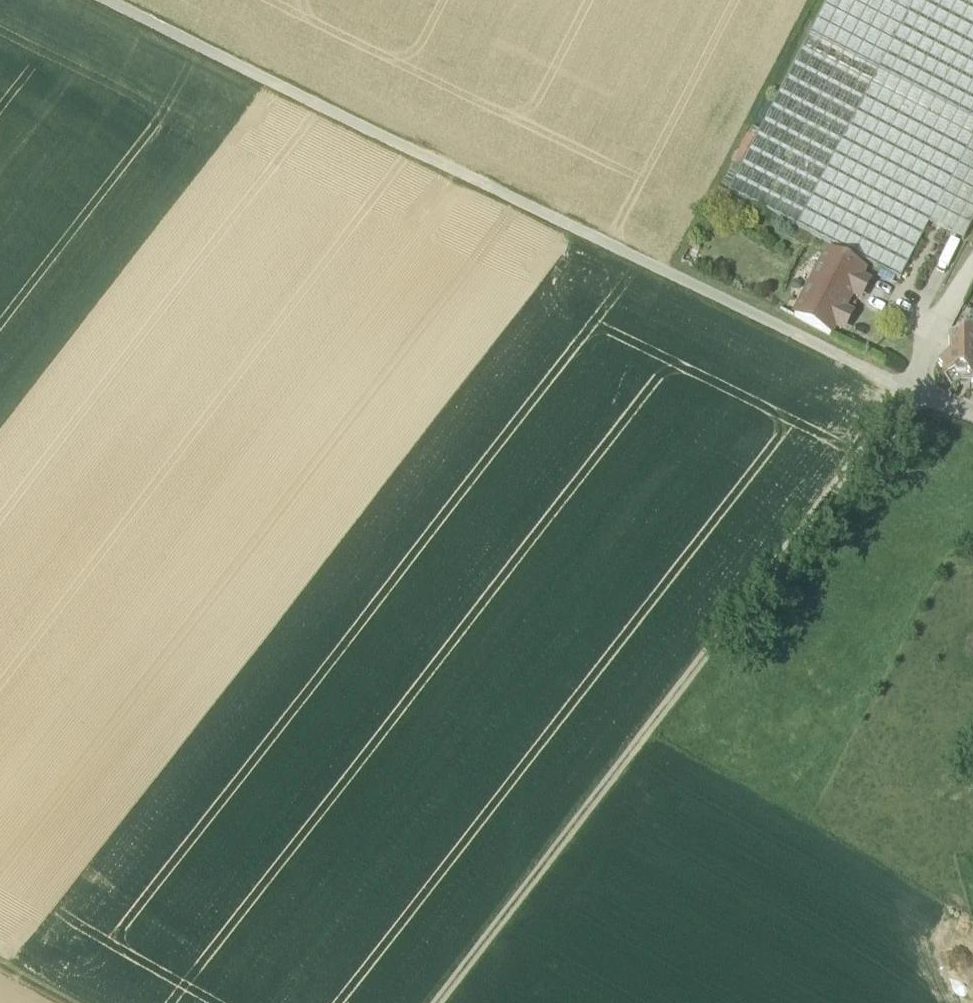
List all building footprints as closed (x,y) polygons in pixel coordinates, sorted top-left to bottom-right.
[(899,282),(929,225),(963,244),(972,224),(972,0),(829,0),(729,193),(899,282)] [(865,273),(828,253),(811,285),(848,304),(852,296),(858,299),(866,283),(861,280),(865,273)] [(848,304),(811,285),(795,317),(831,336),(835,328),(841,331),(849,315),(844,312),(848,304)] [(959,339),(949,340),(949,356),(938,364),(952,386),(967,377),(971,383),(972,383),(972,335),(971,332),(959,339)]
